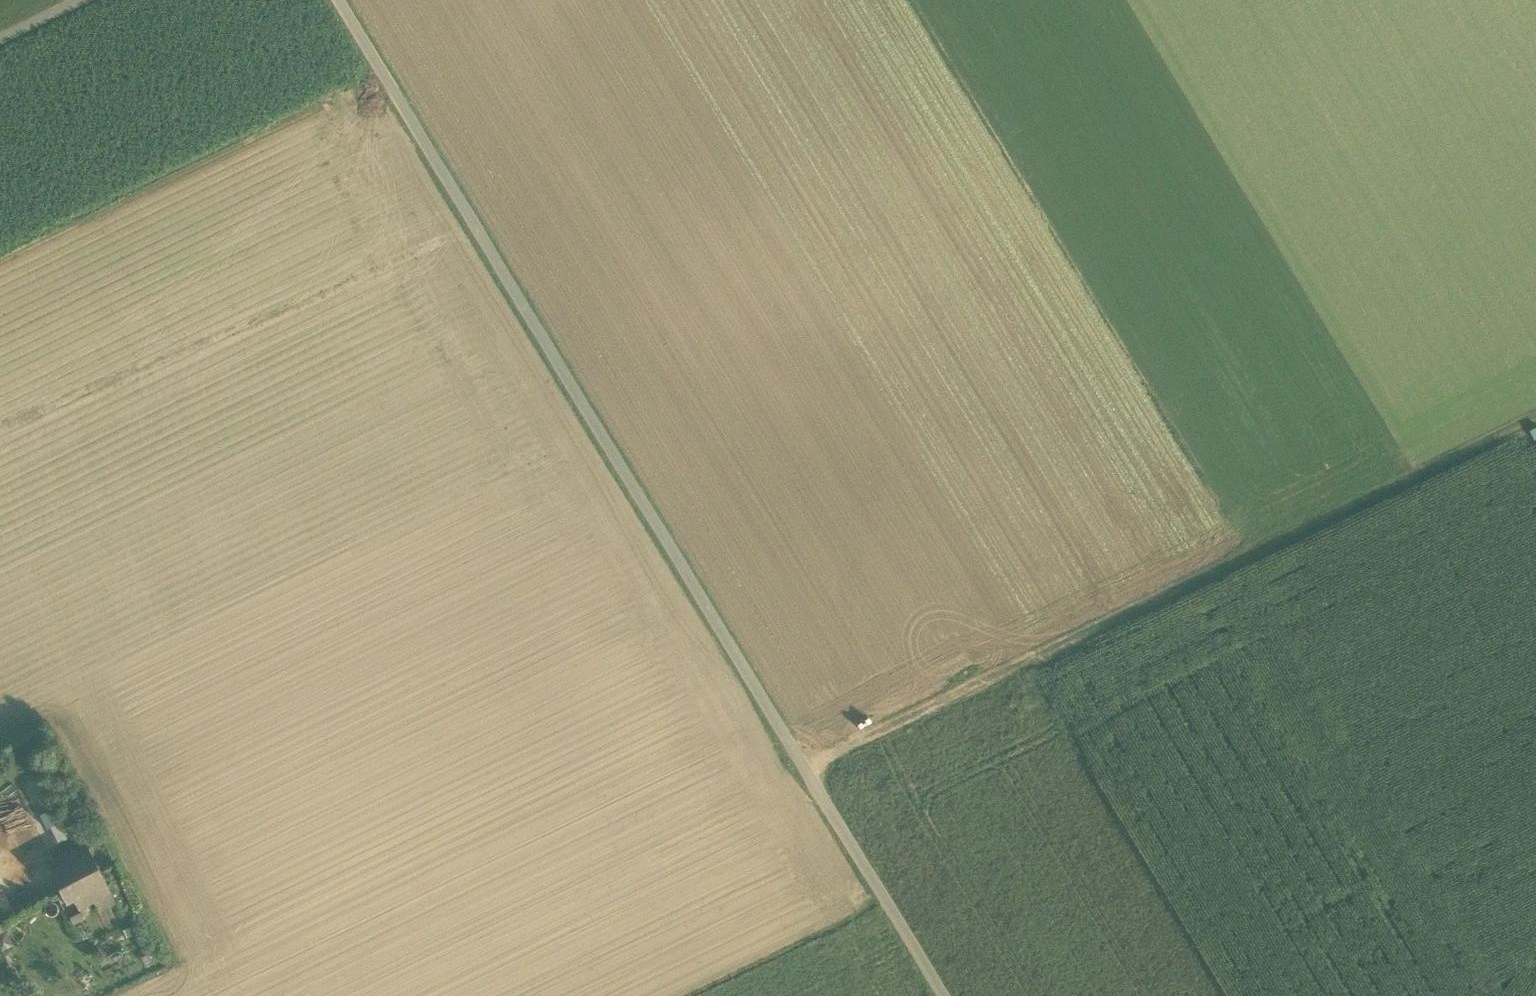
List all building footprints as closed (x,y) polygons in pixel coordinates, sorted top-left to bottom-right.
[(52,808),(41,812),(52,840),(63,836),(52,808)] [(50,873),(58,888),(98,868),(86,843),(54,859),(59,869),(50,873)] [(111,894),(98,868),(58,888),(66,903),(74,899),(80,910),(93,903),(111,894)] [(93,903),(98,914),(117,905),(111,894),(93,903)]
